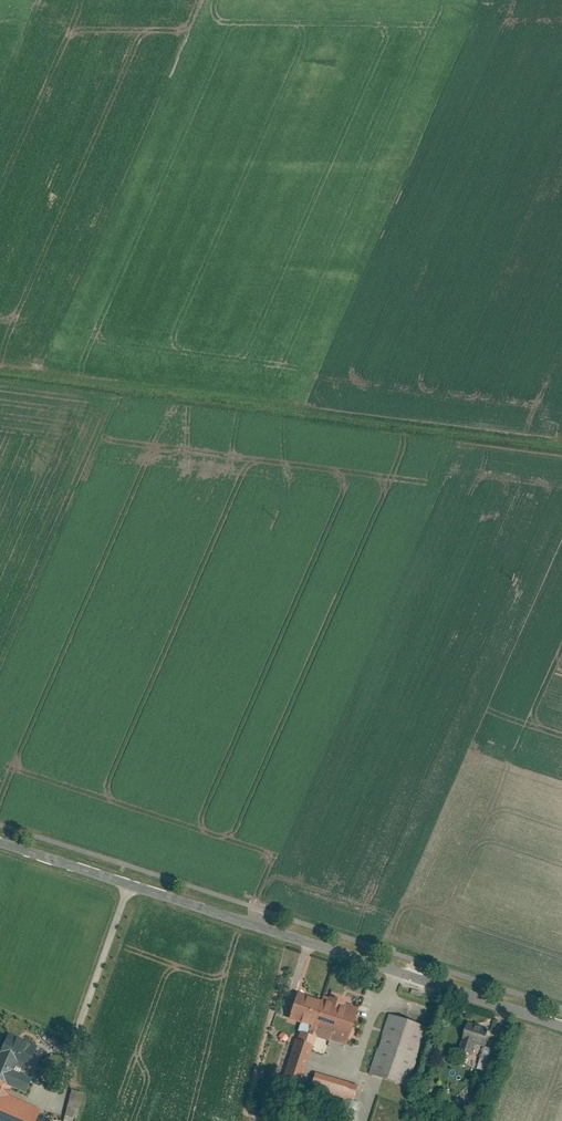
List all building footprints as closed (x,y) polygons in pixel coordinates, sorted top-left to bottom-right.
[(328,1003),(300,993),(291,1019),(312,1027),(310,1032),(349,1045),(362,1008),(330,997),(328,1003)] [(429,1028),(392,1015),(373,1073),(409,1085),(429,1028)] [(492,1031),(469,1024),(464,1038),(478,1043),(487,1046),(492,1031)] [(302,1032),(287,1077),(303,1082),(318,1037),(302,1032)] [(35,1081),(15,1073),(17,1068),(28,1073),(38,1047),(11,1035),(0,1061),(0,1082),(2,1082),(14,1087),(29,1094),(35,1081)] [(461,1048),(474,1053),(478,1043),(464,1038),(461,1048)] [(490,1073),(494,1061),(483,1057),(478,1069),(490,1073)] [(360,1088),(320,1075),(315,1090),(355,1104),(360,1088)] [(0,1087),(0,1120),(39,1120),(44,1110),(10,1096),(14,1087),(2,1082),(0,1087)]
